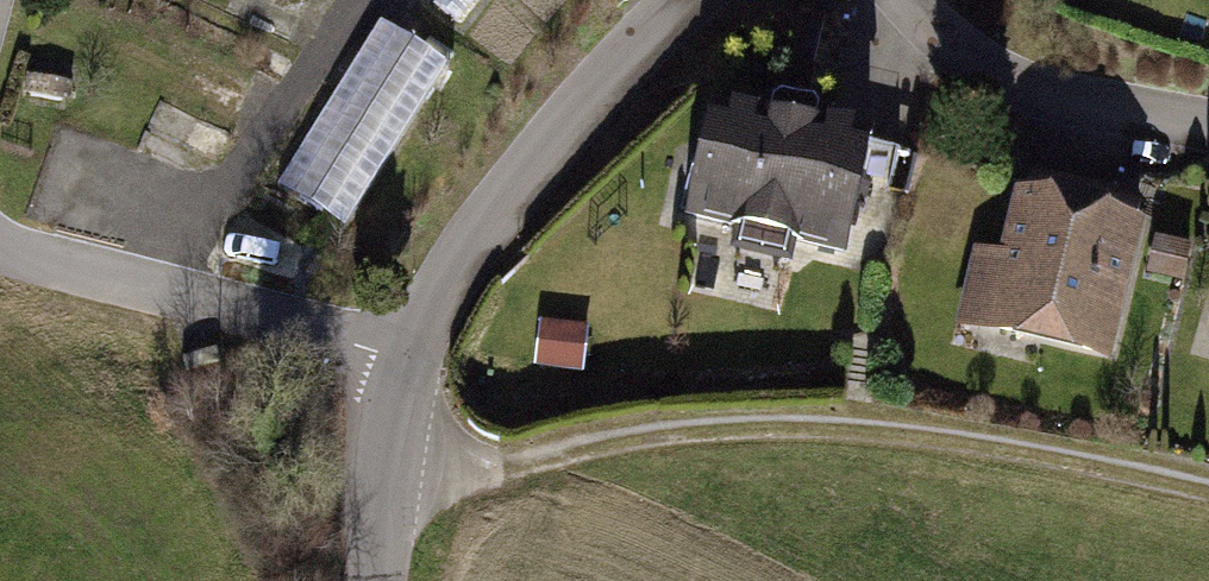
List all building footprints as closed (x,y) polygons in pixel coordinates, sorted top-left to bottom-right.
[(440,7),(469,26),(487,0),(445,0),(440,7)] [(455,63),(387,19),(280,185),(348,228),(455,63)] [(721,103),(693,211),(748,226),(741,253),(800,269),(807,241),(857,254),(886,147),(834,133),(842,103),(780,86),(772,117),(721,103)] [(1151,213),(1028,182),(1010,252),(980,245),(958,332),(1111,370),(1151,213)] [(1191,239),(1162,233),(1153,274),(1182,280),(1191,239)] [(589,332),(542,324),(533,371),(580,380),(589,332)]
